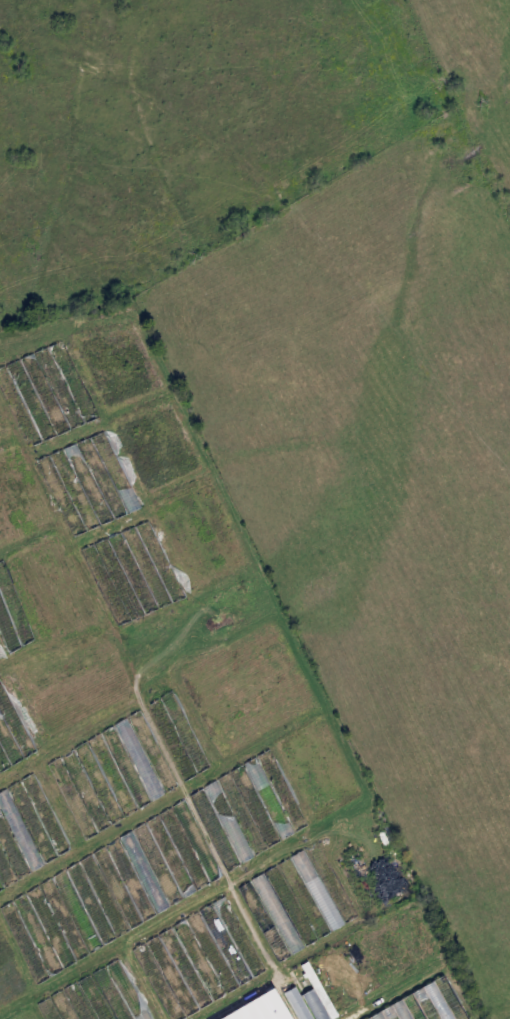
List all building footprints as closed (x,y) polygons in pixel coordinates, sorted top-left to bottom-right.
[(63,341),(50,346),(82,423),(95,418),(63,341)] [(39,442),(54,435),(66,430),(35,353),(19,359),(19,360),(0,367),(0,384),(26,447),(39,442)] [(138,508),(104,431),(38,460),(72,537),(138,508)] [(114,627),(182,599),(150,521),(82,548),(114,627)] [(32,640),(24,619),(14,623),(21,644),(32,640)] [(10,765),(34,753),(0,686),(0,745),(10,765)] [(80,790),(99,830),(108,825),(88,786),(80,790)] [(31,870),(42,864),(4,790),(0,793),(0,810),(31,870)] [(61,794),(86,838),(95,833),(76,799),(73,801),(67,791),(61,794)] [(48,861),(56,856),(37,825),(30,831),(48,861)] [(119,837),(140,881),(150,877),(130,833),(119,837)] [(292,855),(328,930),(341,924),(354,917),(317,843),(292,855)] [(0,844),(0,890),(3,888),(2,887),(17,880),(0,844)] [(95,852),(118,903),(127,899),(105,848),(95,852)] [(276,866),(266,872),(304,945),(314,939),(276,866)] [(34,983),(44,979),(11,903),(2,907),(34,983)] [(446,979),(368,1018),(466,1018),(446,979)] [(299,996),(294,987),(282,993),(297,1018),(328,1018),(312,989),(299,996)] [(273,989),(288,1018),(216,1018),(273,989)] [(63,1018),(76,1018),(61,991),(51,997),(63,1018)]
